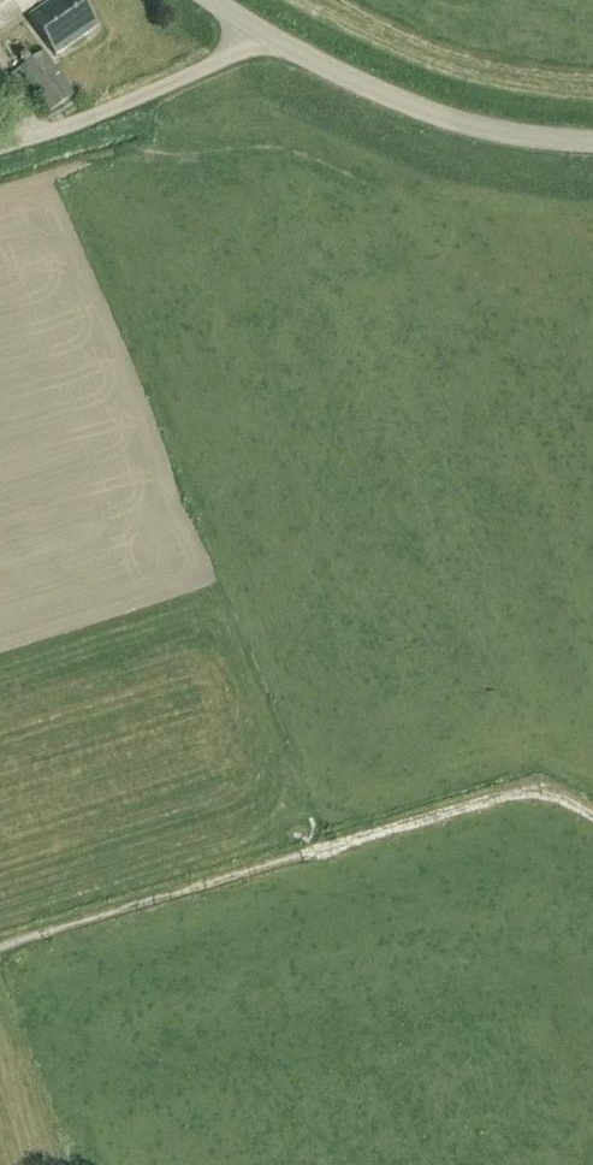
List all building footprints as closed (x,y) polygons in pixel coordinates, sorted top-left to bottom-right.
[(40,0),(0,0),(0,27),(40,0)] [(56,57),(98,28),(78,0),(57,0),(30,19),(56,57)] [(29,83),(50,114),(76,95),(44,53),(11,76),(21,89),(29,83)]
